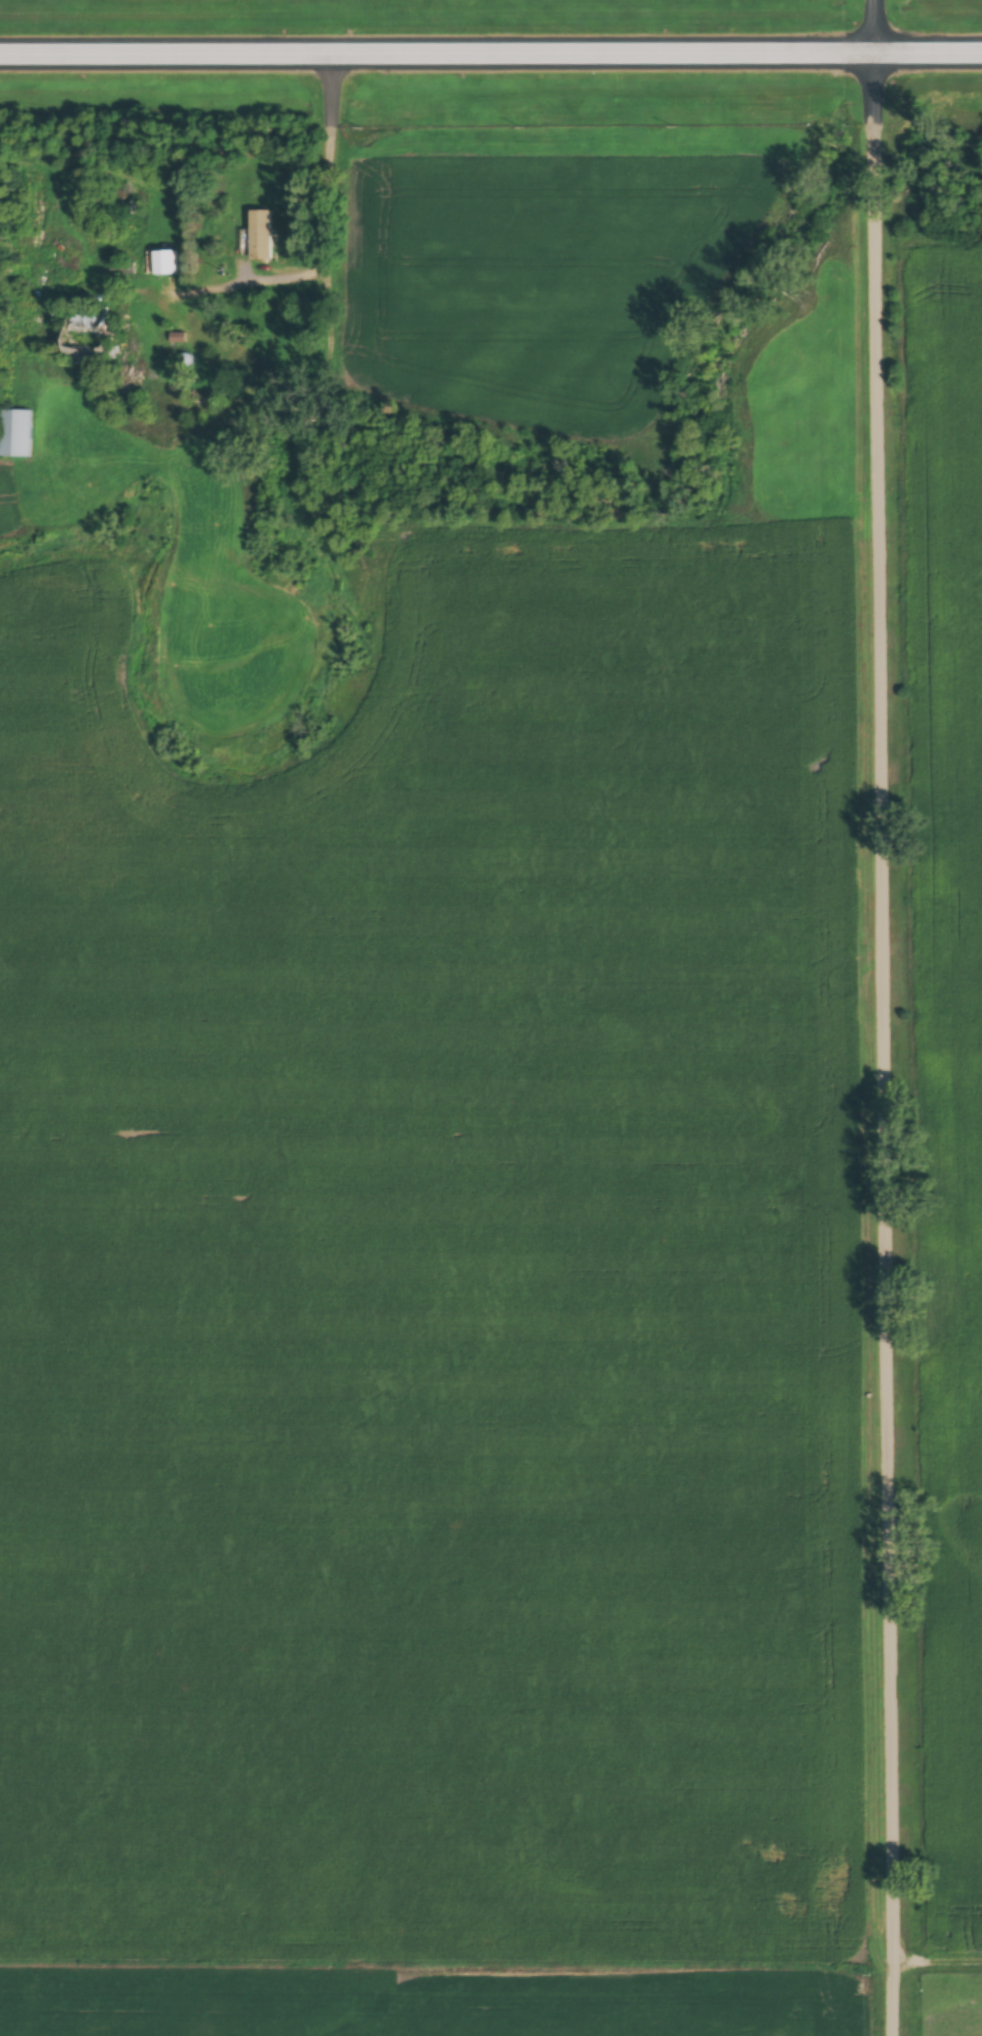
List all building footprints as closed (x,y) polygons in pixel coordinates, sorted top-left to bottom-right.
[(271,211),(250,211),(250,260),(271,260),(271,211)] [(156,274),(176,274),(176,251),(156,251),(156,274)] [(30,458),(30,411),(0,411),(0,458),(30,458)]
